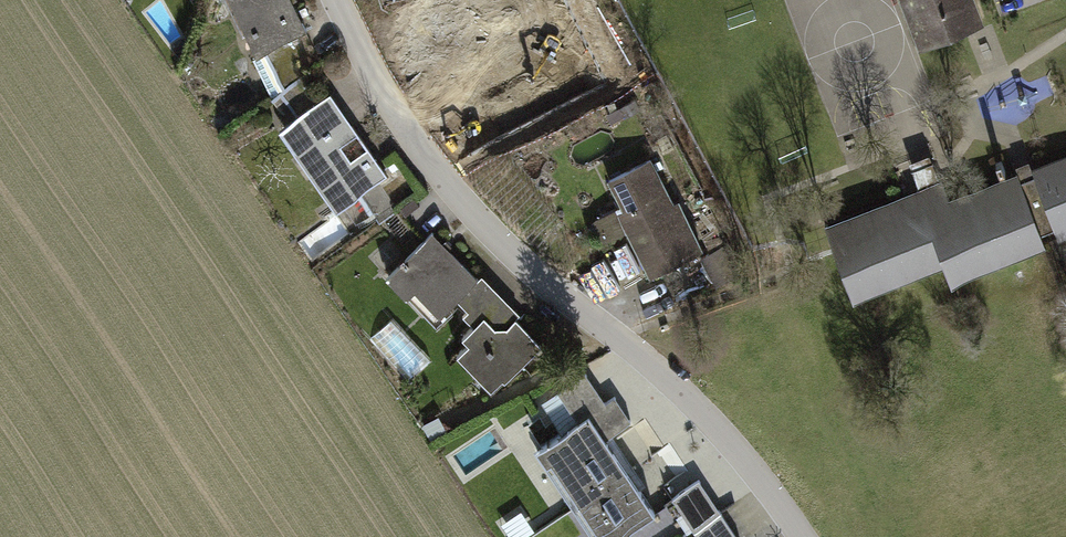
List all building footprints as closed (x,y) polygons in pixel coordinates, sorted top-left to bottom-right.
[(276,98),(302,79),(313,71),(295,36),(306,31),(291,0),(230,0),(276,98)] [(925,46),(983,22),(974,0),(906,0),(925,46)] [(293,122),(279,132),(335,211),(386,174),(330,96),(319,103),(302,79),(276,98),(293,122)] [(650,160),(610,181),(635,228),(630,231),(652,272),(701,246),(681,207),(676,210),(650,160)] [(827,228),(853,295),(944,260),(953,283),(1046,246),(1042,237),(1055,231),(1059,241),(1065,239),(1065,160),(1034,173),(1036,178),(1028,181),(1022,184),(1020,179),(950,206),(941,183),(827,228)] [(344,215),(356,231),(387,207),(374,191),(344,215)] [(459,299),(478,281),(431,235),(388,278),(434,324),(459,299)] [(478,281),(459,299),(469,310),(464,315),(475,326),(463,338),(469,344),(458,355),(482,379),(492,369),(504,382),(541,345),(478,281)] [(572,505),(625,470),(604,438),(630,421),(614,396),(604,402),(584,372),(558,390),(577,419),(534,447),(572,505)] [(572,505),(594,536),(618,536),(653,513),(625,470),(572,505)] [(672,495),(699,536),(737,536),(699,478),(672,495)] [(500,522),(510,536),(523,536),(534,530),(520,509),(500,522)]
